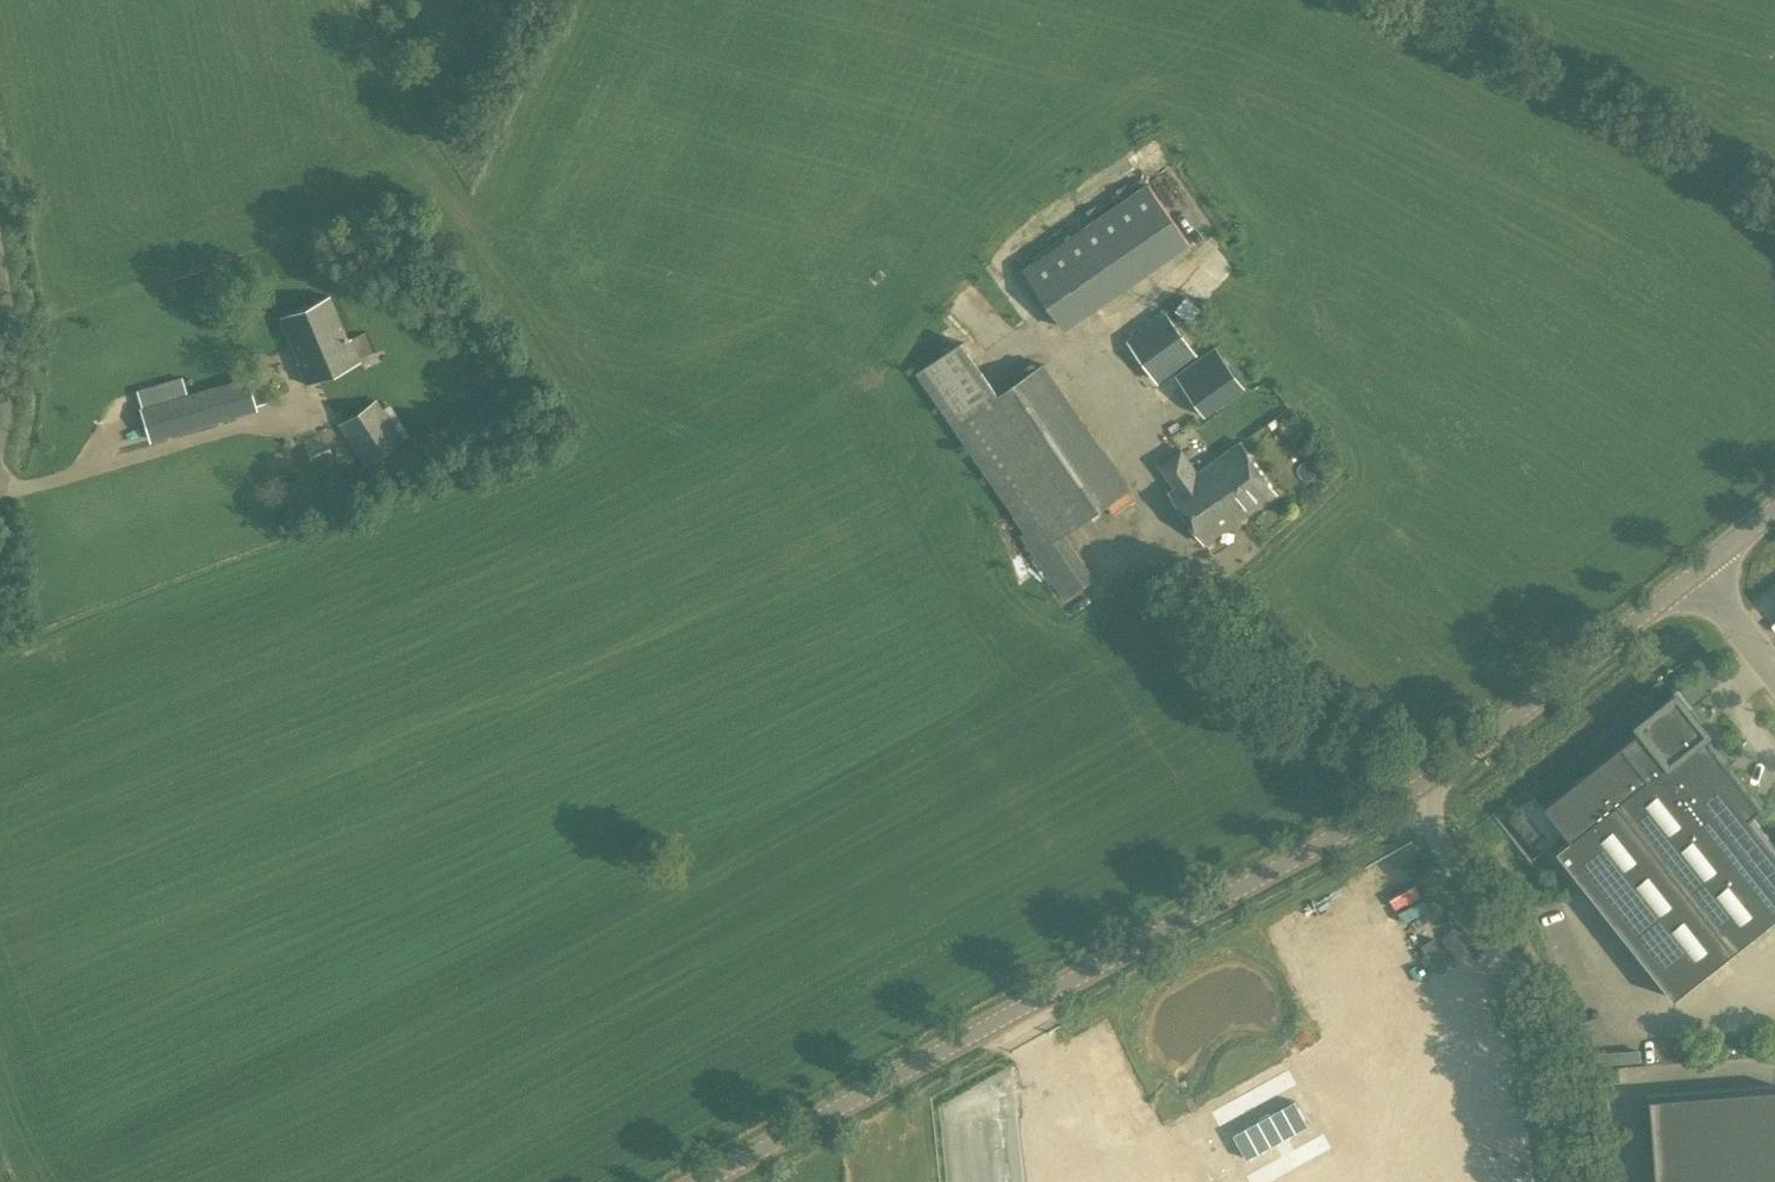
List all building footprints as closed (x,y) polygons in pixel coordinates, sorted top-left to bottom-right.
[(1065,328),(1118,291),(1078,234),(1025,271),(1065,328)] [(305,383),(359,360),(350,339),(347,340),(329,297),(280,317),(299,362),(296,363),(305,383)] [(1157,382),(1197,354),(1167,313),(1127,341),(1157,382)] [(368,329),(352,336),(361,357),(377,350),(368,329)] [(1044,364),(1000,394),(963,340),(915,373),(951,427),(1024,531),(1021,534),(1065,599),(1095,579),(1064,534),(1131,487),(1044,364)] [(1243,388),(1214,349),(1177,376),(1205,416),(1243,388)] [(152,440),(254,408),(244,378),(143,408),(152,440)] [(364,466),(403,440),(376,399),(338,425),(364,466)] [(1210,463),(1198,471),(1183,449),(1160,465),(1175,486),(1169,490),(1205,542),(1275,493),(1240,442),(1210,463)] [(1736,951),(1774,920),(1774,845),(1752,816),(1763,807),(1707,735),(1711,732),(1680,693),(1642,724),(1644,728),(1546,805),(1573,839),(1559,850),(1676,998),(1736,951)] [(1651,1098),(1657,1181),(1774,1181),(1774,1089),(1651,1098)] [(1294,1101),(1233,1135),(1246,1159),(1308,1126),(1294,1101)]
